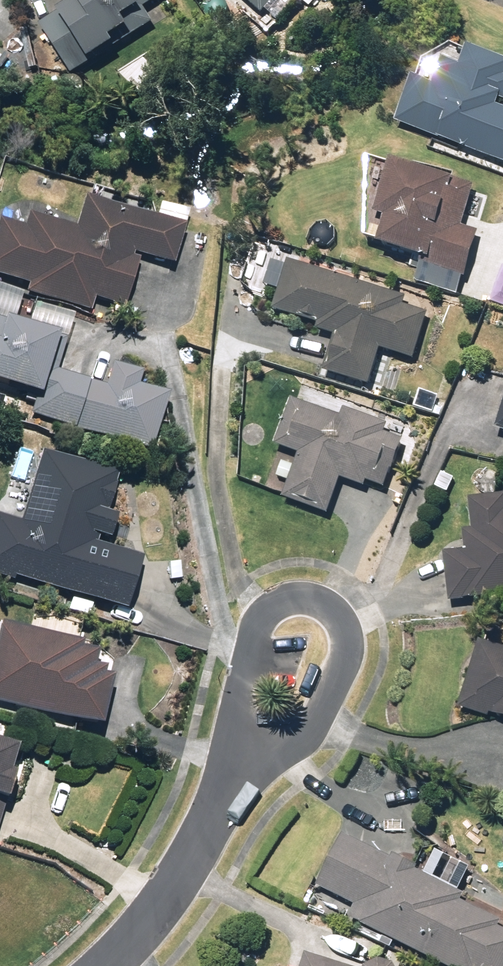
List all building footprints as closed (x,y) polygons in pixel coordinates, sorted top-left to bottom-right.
[(79,4),(41,28),(73,79),(93,66),(94,67),(118,53),(117,50),(155,26),(145,10),(163,0),(77,0),(79,4)] [(265,18),(281,0),(244,0),(265,18)] [(502,164),(502,111),(498,109),(501,100),(502,101),(502,61),(469,48),(462,67),(446,61),(436,88),(414,80),(397,125),(502,164)] [(396,169),(380,223),(389,226),(382,251),(433,267),(432,270),(467,281),(481,235),(464,230),(476,190),(457,184),(456,187),(396,169)] [(92,312),(96,300),(125,310),(140,263),(134,260),(135,257),(176,269),(192,216),(165,208),(160,223),(87,201),(78,230),(31,216),(27,228),(1,221),(0,226),(0,277),(30,286),(28,293),(92,312)] [(341,242),(331,253),(339,260),(349,249),(341,242)] [(370,389),(381,351),(414,362),(429,316),(405,308),(407,301),(291,264),(292,258),(257,247),(246,283),(282,294),(275,314),(304,322),(304,320),(321,325),(319,333),(338,339),(327,375),(370,389)] [(153,455),(170,399),(139,390),(144,376),(115,367),(108,390),(57,374),(67,342),(53,337),(52,341),(9,327),(10,324),(0,321),(0,389),(36,400),(32,416),(153,455)] [(286,501),(330,518),(344,482),(366,491),(369,485),(387,491),(404,444),(384,437),(388,428),(346,412),(342,422),(295,404),(278,448),(302,458),(298,469),(284,463),(278,479),(292,484),(286,501)] [(404,426),(398,424),(393,426),(390,432),(393,437),(398,440),(404,437),(406,432),(404,426)] [(22,524),(0,517),(0,579),(15,583),(16,579),(129,616),(146,564),(98,548),(100,541),(112,545),(119,523),(107,520),(110,509),(113,510),(119,490),(116,489),(120,479),(45,455),(22,524)] [(502,598),(502,498),(472,501),(476,534),(465,535),(468,554),(447,557),(452,604),(502,598)] [(4,625),(0,640),(0,707),(78,725),(74,739),(100,746),(115,684),(106,682),(108,674),(96,671),(100,656),(83,652),(85,646),(4,625)] [(482,645),(462,711),(491,720),(492,716),(502,719),(502,652),(482,645)] [(7,809),(10,811),(24,764),(17,762),(19,757),(0,751),(0,830),(7,809)] [(438,965),(502,965),(502,933),(500,931),(502,925),(463,904),(466,899),(418,875),(419,872),(396,861),(396,863),(345,838),(320,890),(358,909),(352,921),(364,927),(363,929),(438,965)] [(309,957),(306,965),(336,965),(309,957)]
